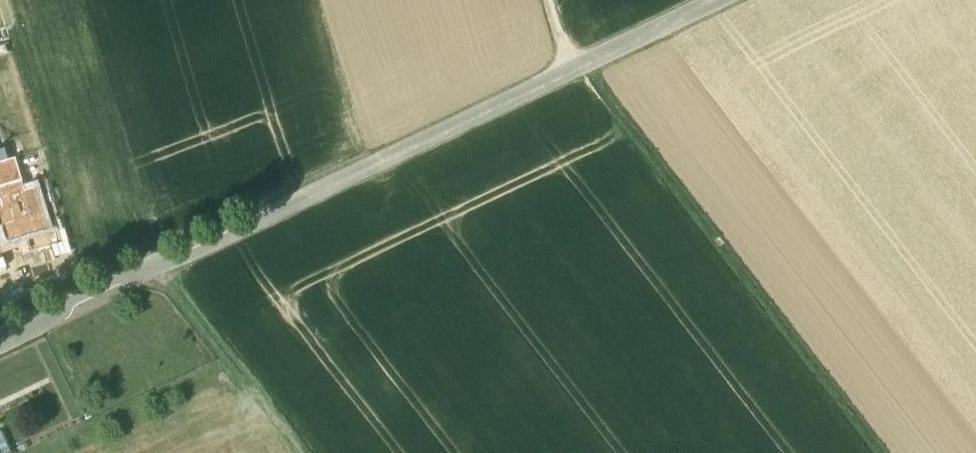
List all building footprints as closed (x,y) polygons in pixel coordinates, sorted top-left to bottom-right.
[(10,161),(6,148),(0,150),(0,163),(10,161)]
